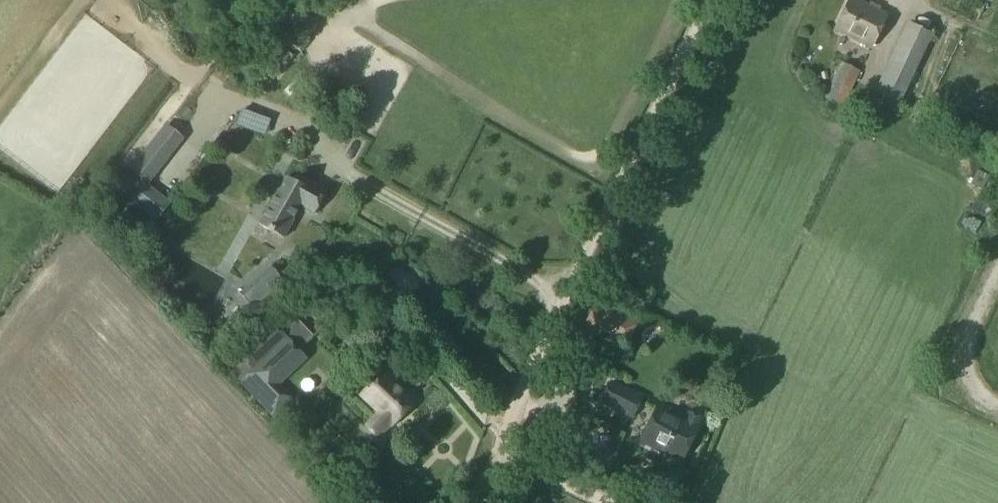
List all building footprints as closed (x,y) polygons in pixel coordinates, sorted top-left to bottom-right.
[(837,29),(871,46),(885,16),(852,0),(851,0),(837,29)] [(890,57),(873,93),(899,105),(932,34),(909,24),(893,59),(890,57)] [(841,62),(823,98),(843,108),(860,72),(841,62)] [(238,111),(231,122),(262,133),(266,121),(238,111)] [(178,136),(167,127),(131,173),(132,174),(120,190),(136,202),(134,204),(163,225),(171,214),(143,192),(141,182),(178,136)] [(278,190),(258,225),(282,239),(293,221),(292,220),(299,207),(314,215),(327,193),(296,175),(292,181),(287,178),(280,191),(278,190)] [(189,283),(222,300),(231,283),(198,266),(189,283)] [(263,266),(234,291),(252,312),(282,286),(279,283),(283,280),(274,269),(269,273),(263,266)] [(642,290),(639,297),(645,300),(648,293),(642,290)] [(635,317),(616,308),(598,299),(588,320),(606,328),(625,338),(635,317)] [(270,323),(235,356),(250,373),(257,366),(275,385),(304,358),(297,351),(311,337),(285,310),(271,324),(270,323)] [(385,371),(360,397),(378,413),(367,425),(380,437),(391,426),(416,400),(385,371)] [(610,380),(599,403),(632,420),(643,397),(610,380)] [(657,405),(639,442),(681,462),(699,425),(657,405)] [(301,432),(296,436),(301,442),(306,437),(301,432)] [(601,473),(597,482),(615,491),(620,483),(601,473)]
